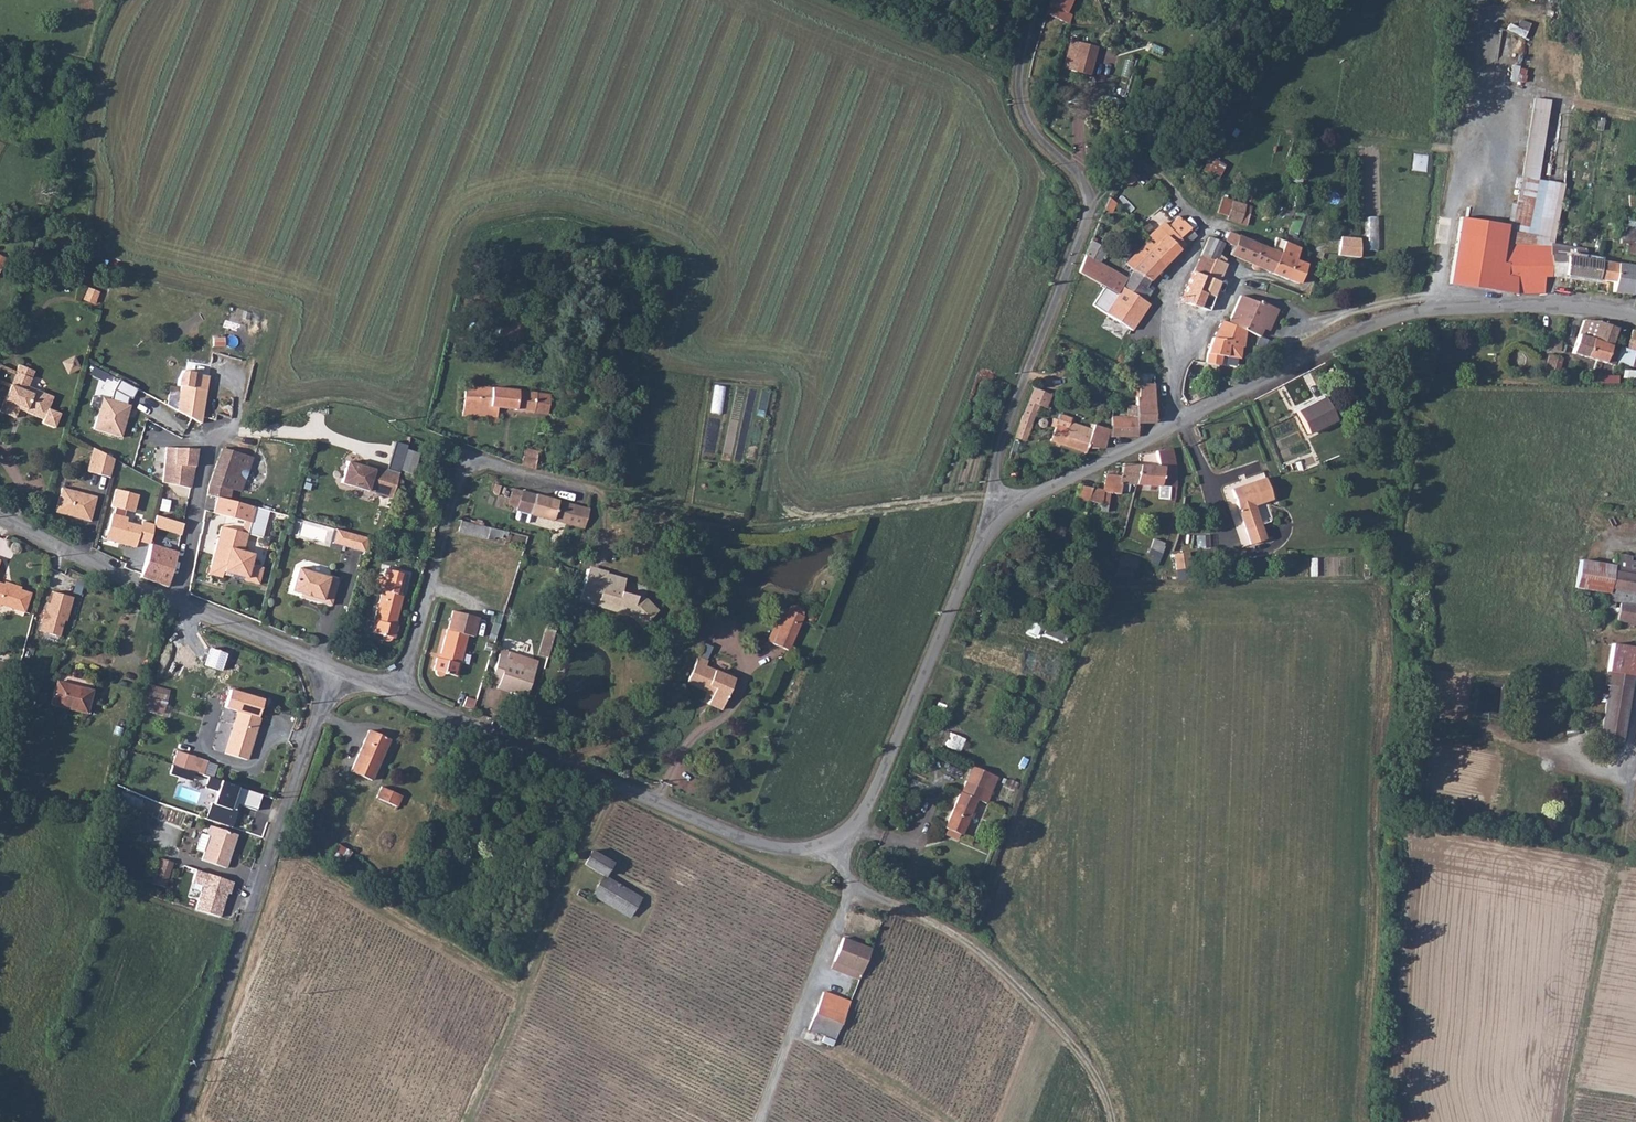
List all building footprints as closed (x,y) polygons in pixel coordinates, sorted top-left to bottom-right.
[(1041,23),(1064,33),(1070,17),(1064,15),(1069,0),(1051,0),(1041,23)] [(1068,61),(1087,66),(1090,56),(1071,51),(1068,61)] [(1087,66),(1068,61),(1064,79),(1082,83),(1087,66)] [(1415,153),(1413,169),(1426,171),(1429,155),(1415,153)] [(1208,156),(1203,171),(1220,177),(1225,162),(1208,156)] [(1241,221),(1245,211),(1249,202),(1235,198),(1229,217),(1241,221)] [(1252,213),(1255,204),(1249,202),(1245,211),(1252,213)] [(1153,234),(1147,240),(1153,245),(1148,251),(1165,264),(1186,242),(1174,229),(1185,219),(1183,216),(1179,213),(1175,211),(1165,223),(1167,226),(1158,235),(1155,232),(1153,234)] [(1188,244),(1200,234),(1185,219),(1174,229),(1186,242),(1188,244)] [(1228,239),(1238,242),(1241,234),(1232,230),(1228,239)] [(1212,234),(1204,253),(1213,257),(1207,273),(1225,280),(1233,262),(1228,260),(1229,257),(1221,252),(1226,240),(1212,234)] [(1253,238),(1241,234),(1238,242),(1234,251),(1237,253),(1245,256),(1253,238)] [(1117,245),(1094,236),(1086,258),(1092,260),(1095,254),(1111,261),(1117,245)] [(1359,238),(1340,236),(1338,255),(1359,258),(1359,238)] [(1253,238),(1245,256),(1257,262),(1264,243),(1253,238)] [(1141,246),(1148,251),(1153,245),(1147,240),(1141,246)] [(1264,243),(1257,262),(1266,266),(1277,270),(1283,251),(1264,243)] [(1296,256),(1299,250),(1286,245),(1283,251),(1277,270),(1302,281),(1310,262),(1296,256)] [(1543,287),(1543,278),(1560,285),(1557,249),(1545,247),(1544,252),(1526,255),(1515,253),(1510,282),(1522,285),(1543,287)] [(1575,287),(1577,281),(1597,284),(1597,281),(1600,263),(1582,261),(1582,254),(1557,249),(1560,285),(1575,287)] [(1449,287),(1482,293),(1487,256),(1454,250),(1449,287)] [(1127,282),(1150,296),(1155,289),(1150,285),(1154,275),(1165,264),(1148,251),(1127,282)] [(1213,257),(1204,253),(1197,269),(1207,273),(1213,257)] [(1612,283),(1615,266),(1600,263),(1597,281),(1612,283)] [(1632,297),(1635,269),(1615,266),(1612,283),(1609,295),(1632,297)] [(1207,273),(1197,269),(1185,297),(1200,303),(1206,288),(1201,286),(1207,273)] [(1225,280),(1207,273),(1201,286),(1206,288),(1219,294),(1225,280)] [(1150,296),(1127,282),(1122,291),(1109,310),(1134,325),(1137,326),(1154,299),(1150,296)] [(99,291),(87,286),(83,298),(94,303),(99,291)] [(1200,303),(1213,308),(1219,294),(1206,288),(1200,303)] [(1240,302),(1232,321),(1239,324),(1265,334),(1268,326),(1266,325),(1269,318),(1274,320),(1280,305),(1264,298),(1263,300),(1244,292),(1240,302)] [(1232,321),(1226,318),(1215,337),(1212,344),(1211,353),(1210,361),(1225,362),(1226,354),(1232,355),(1233,338),(1238,338),(1239,324),(1232,321)] [(1591,334),(1600,337),(1591,363),(1606,367),(1617,331),(1595,322),(1591,334)] [(507,337),(507,339),(521,342),(523,330),(500,326),(498,335),(507,337)] [(1627,348),(1622,346),(1618,363),(1635,367),(1635,332),(1631,331),(1627,348)] [(1581,343),(1576,358),(1591,363),(1600,337),(1591,334),(1587,345),(1581,343)] [(1132,355),(1145,361),(1149,351),(1137,345),(1132,355)] [(1550,355),(1546,369),(1557,373),(1561,359),(1550,355)] [(74,357),(62,363),(68,375),(80,368),(74,357)] [(16,374),(31,379),(34,373),(19,367),(16,374)] [(209,376),(180,372),(177,386),(181,387),(178,411),(202,424),(209,376)] [(46,400),(26,392),(28,387),(31,379),(16,374),(1,413),(16,419),(19,410),(45,420),(43,424),(55,429),(61,414),(50,409),(44,407),(46,400)] [(1598,377),(1599,383),(1618,381),(1617,375),(1598,377)] [(136,389),(119,380),(113,390),(112,399),(103,396),(94,429),(121,437),(130,405),(126,404),(127,396),(131,398),(136,389)] [(1132,402),(1130,415),(1141,415),(1141,421),(1157,420),(1159,383),(1144,382),(1139,402),(1132,402)] [(479,395),(479,387),(465,386),(465,394),(479,395)] [(723,405),(724,387),(715,386),(713,405),(723,405)] [(44,407),(50,409),(54,397),(28,387),(26,392),(46,400),(44,407)] [(548,414),(550,395),(498,388),(479,387),(479,395),(465,394),(463,416),(497,418),(498,408),(548,414)] [(1035,389),(1025,413),(1035,416),(1039,406),(1048,410),(1053,397),(1035,389)] [(1325,396),(1298,411),(1309,431),(1336,417),(1325,396)] [(1113,409),(1104,407),(1100,422),(1108,425),(1111,414),(1113,409)] [(1074,415),(1061,412),(1052,437),(1089,448),(1091,441),(1108,446),(1112,427),(1108,425),(1100,422),(1097,422),(1096,428),(1073,421),(1074,415)] [(1035,416),(1025,413),(1020,427),(1028,429),(1030,430),(1035,416)] [(1116,434),(1141,433),(1141,421),(1141,415),(1130,415),(1115,414),(1116,434)] [(1028,429),(1020,427),(1016,439),(1024,441),(1028,429)] [(114,460),(93,447),(86,472),(110,478),(114,460)] [(164,482),(192,489),(196,466),(198,450),(168,447),(164,482)] [(521,464),(535,467),(538,450),(525,447),(521,464)] [(253,457),(221,449),(210,482),(209,493),(217,495),(230,498),(233,491),(243,494),(253,457)] [(415,451),(406,449),(400,471),(408,473),(415,451)] [(1104,489),(1083,485),(1080,497),(1110,503),(1111,494),(1123,494),(1124,482),(1159,485),(1158,498),(1170,500),(1172,486),(1165,485),(1168,466),(1175,464),(1173,449),(1159,451),(1161,466),(1123,464),(1122,475),(1106,475),(1104,489)] [(399,473),(367,463),(365,468),(346,463),(340,484),(374,494),(377,485),(393,490),(399,473)] [(1262,476),(1229,488),(1251,544),(1266,539),(1252,503),(1270,496),(1262,476)] [(590,510),(512,487),(508,501),(510,505),(517,507),(516,511),(517,511),(531,515),(584,530),(590,510)] [(96,496),(61,488),(55,513),(89,522),(96,496)] [(137,494),(116,488),(111,507),(115,508),(107,539),(134,546),(136,538),(148,541),(152,528),(152,526),(141,523),(140,527),(127,523),(126,518),(124,517),(125,510),(133,512),(137,494)] [(208,495),(204,510),(212,512),(216,497),(208,495)] [(230,498),(217,495),(213,512),(244,520),(241,530),(222,525),(209,573),(223,577),(224,574),(260,583),(264,566),(252,563),(255,553),(243,550),(240,549),(245,532),(248,532),(255,505),(230,498)] [(531,515),(517,511),(514,519),(516,519),(529,523),(531,515)] [(155,516),(152,526),(152,528),(180,536),(183,524),(155,516)] [(460,522),(457,534),(506,543),(508,530),(460,522)] [(335,529),(332,543),(363,551),(366,538),(335,529)] [(1210,535),(1197,536),(1199,549),(1211,548),(1210,535)] [(1167,543),(1154,539),(1146,563),(1159,567),(1167,543)] [(177,552),(151,544),(140,576),(166,587),(177,552)] [(1182,552),(1174,554),(1177,570),(1185,569),(1182,552)] [(1620,614),(1635,617),(1635,560),(1631,560),(1632,554),(1615,552),(1614,565),(1580,560),(1575,588),(1610,593),(1609,601),(1621,602),(1620,614)] [(588,567),(578,601),(596,606),(605,574),(607,574),(607,572),(588,567)] [(311,596),(310,598),(331,604),(338,578),(297,568),(291,591),(311,596)] [(391,639),(392,636),(396,637),(399,625),(395,624),(402,595),(400,594),(406,573),(385,568),(379,589),(381,590),(374,618),(376,619),(373,632),(384,634),(384,636),(384,638),(386,640),(387,641),(390,640),(391,639)] [(596,606),(619,612),(625,592),(622,591),(625,579),(607,574),(605,574),(596,606)] [(23,612),(30,594),(19,590),(20,588),(4,583),(3,585),(0,584),(0,604),(23,612)] [(72,597),(52,592),(49,604),(46,603),(44,611),(43,610),(39,622),(41,623),(46,624),(44,632),(59,636),(63,620),(65,621),(72,597)] [(646,598),(625,592),(619,612),(631,616),(636,609),(649,621),(659,610),(646,598)] [(790,606),(787,610),(772,643),(788,650),(803,616),(803,612),(802,608),(798,605),(794,604),(790,606)] [(766,641),(772,643),(787,610),(780,607),(766,641)] [(443,674),(444,672),(454,674),(457,663),(459,663),(467,634),(474,636),(479,617),(453,610),(448,629),(446,628),(439,657),(437,656),(434,669),(436,670),(436,672),(437,674),(439,675),(441,675),(443,674)] [(1048,625),(1044,634),(1063,642),(1067,633),(1048,625)] [(538,654),(548,657),(554,630),(544,628),(538,654)] [(1604,673),(1630,677),(1634,647),(1608,643),(1604,673)] [(496,688),(517,694),(528,658),(508,652),(501,649),(490,682),(497,684),(496,688)] [(712,694),(707,704),(721,710),(735,680),(704,666),(706,662),(696,657),(685,682),(712,694)] [(528,658),(517,694),(526,697),(537,662),(528,658)] [(1630,677),(1604,673),(1602,688),(1607,689),(1598,741),(1621,747),(1630,677)] [(91,690),(56,681),(50,704),(85,713),(91,690)] [(146,684),(142,710),(165,713),(168,687),(146,684)] [(263,701),(230,690),(224,708),(237,712),(224,752),(246,759),(259,719),(257,719),(263,701)] [(389,740),(368,731),(350,772),(370,781),(389,740)] [(941,745),(961,753),(966,739),(946,731),(941,745)] [(177,751),(172,765),(202,775),(206,760),(177,751)] [(959,790),(957,795),(976,804),(978,800),(986,804),(997,776),(972,766),(961,791),(959,790)] [(235,788),(207,778),(200,798),(210,802),(204,818),(231,827),(236,813),(227,810),(235,788)] [(401,795),(381,786),(376,797),(396,806),(401,795)] [(963,835),(976,804),(957,795),(944,827),(948,829),(958,833),(963,835)] [(206,836),(208,837),(201,859),(225,867),(236,835),(209,826),(206,836)] [(946,835),(956,839),(958,833),(948,829),(946,835)] [(338,844),(328,859),(340,867),(350,852),(338,844)] [(612,856),(591,847),(584,861),(605,870),(612,856)] [(164,887),(172,862),(159,858),(151,883),(164,887)] [(644,890),(605,870),(595,892),(633,911),(644,890)] [(233,883),(196,871),(192,883),(203,887),(195,910),(219,918),(226,894),(229,895),(233,883)] [(587,888),(581,886),(578,891),(585,894),(587,888)] [(832,967),(860,978),(869,956),(841,944),(832,967)] [(812,1020),(839,1032),(849,1007),(822,995),(812,1020)]
